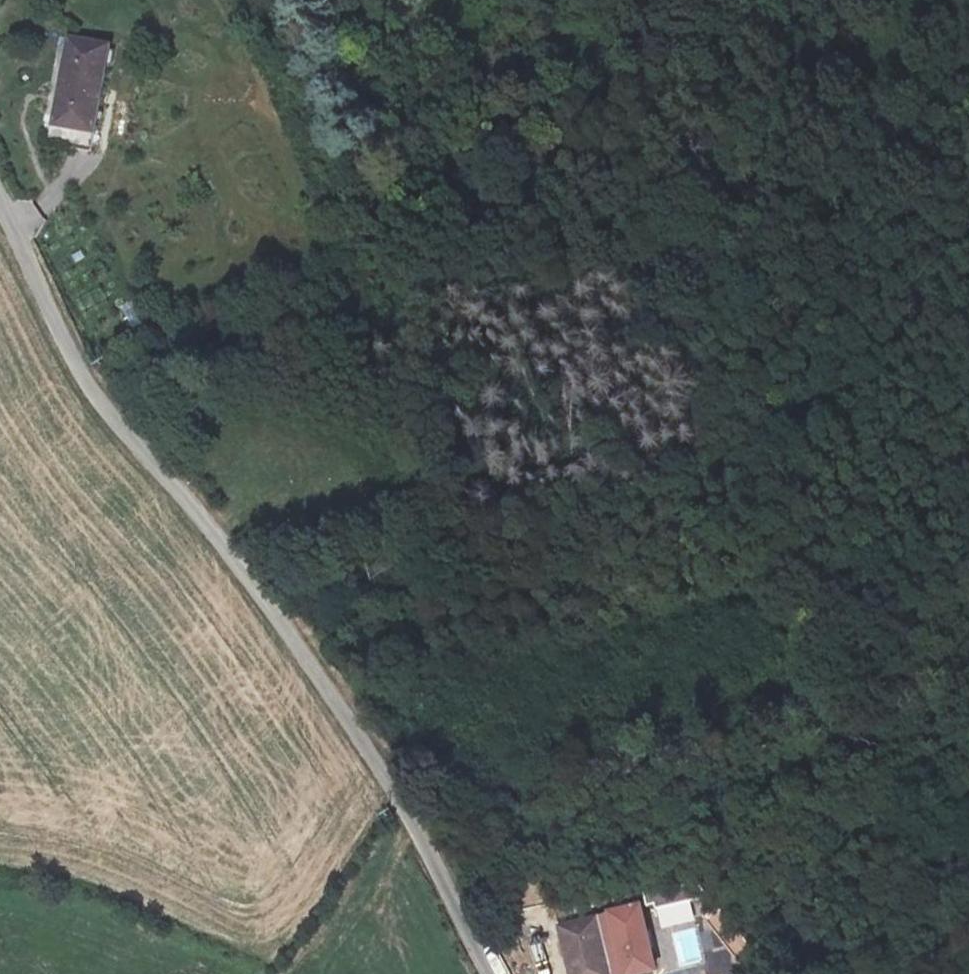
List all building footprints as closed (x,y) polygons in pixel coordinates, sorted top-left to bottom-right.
[(39,127),(34,147),(86,158),(105,72),(63,62),(50,129),(39,127)] [(134,317),(122,294),(107,300),(119,323),(134,317)] [(679,906),(649,909),(651,925),(681,921),(679,906)] [(557,925),(563,973),(600,973),(597,951),(604,950),(600,919),(557,925)] [(698,959),(699,973),(714,973),(712,957),(698,959)] [(698,959),(669,963),(671,973),(699,973),(698,959)]
